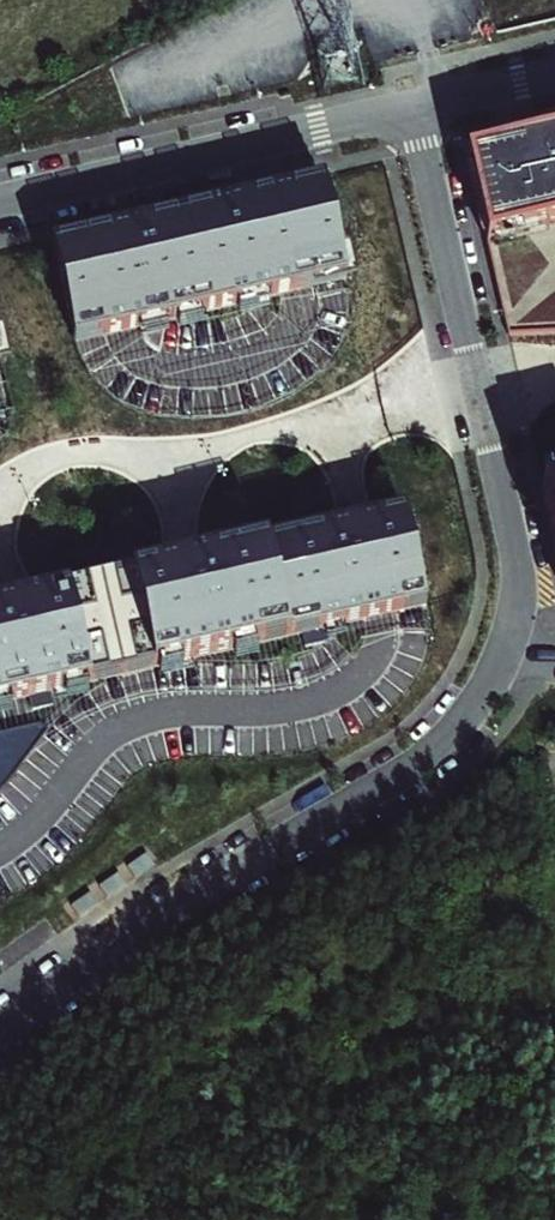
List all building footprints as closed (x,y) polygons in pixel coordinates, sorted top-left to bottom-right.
[(460,159),(482,251),(505,353),(554,350),(554,137),(460,159)] [(343,290),(322,192),(249,209),(121,238),(51,254),(73,352),(343,290)] [(538,503),(554,577),(554,500),(538,503)] [(29,710),(32,722),(49,719),(47,707),(300,650),(304,663),(322,660),(320,646),(423,622),(402,526),(322,544),(171,579),(23,613),(0,618),(0,717),(29,710)] [(36,740),(0,749),(0,802),(6,797),(45,746),(36,740)] [(156,868),(148,857),(131,870),(138,880),(156,868)] [(127,887),(119,877),(102,889),(109,899),(127,887)] [(99,906),(92,896),(74,908),(82,919),(99,906)]
